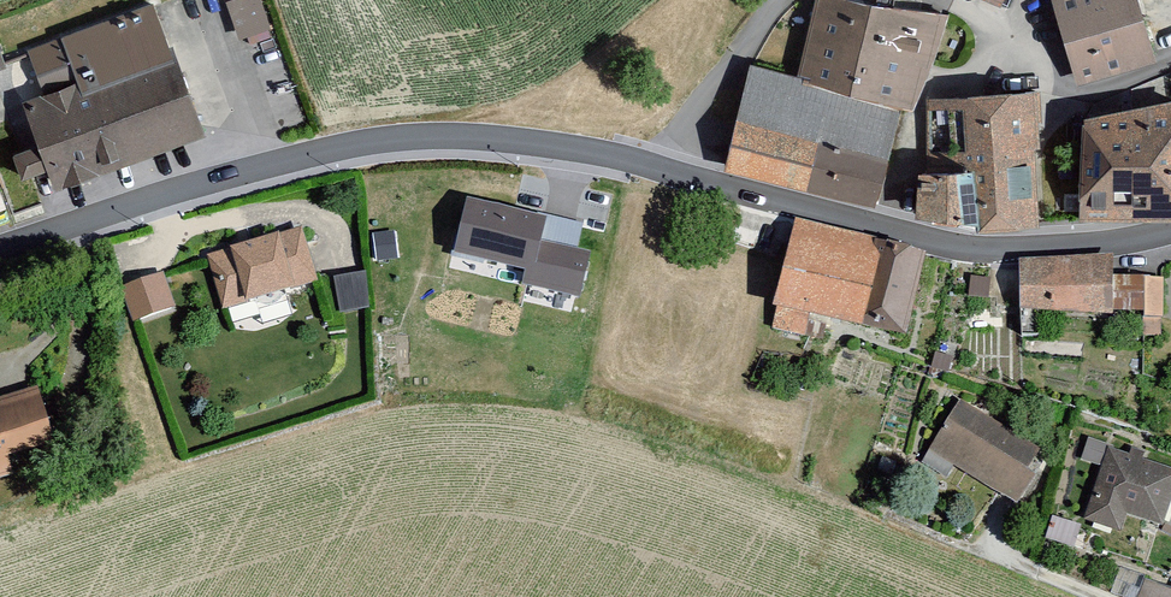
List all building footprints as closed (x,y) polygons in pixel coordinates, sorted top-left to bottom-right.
[(151,0),(149,0),(26,46),(43,90),(22,98),(37,138),(11,147),(20,172),(46,162),(55,185),(200,131),(151,0)] [(237,37),(270,27),(262,0),(225,0),(237,37)] [(798,72),(899,97),(918,102),(941,11),(866,0),(816,0),(798,72)] [(1077,78),(1156,55),(1140,0),(1054,0),(1077,78)] [(798,72),(750,60),(725,163),(874,200),(899,97),(798,72)] [(1041,89),(926,99),(928,164),(916,167),(916,213),(976,225),(1052,224),(1041,89)] [(1170,215),(1170,95),(1078,111),(1079,215),(1170,215)] [(557,251),(562,223),(480,209),(470,266),(537,278),(534,294),(594,305),(602,259),(557,251)] [(883,238),(795,217),(774,301),(862,323),(883,238)] [(299,224),(206,252),(223,306),(316,278),(299,224)] [(883,238),(862,323),(904,333),(925,249),(883,238)] [(1106,259),(1017,259),(1016,339),(1042,339),(1042,317),(1141,318),(1141,340),(1162,341),(1163,283),(1106,282),(1106,259)] [(334,274),(339,311),(370,307),(365,270),(334,274)] [(131,317),(174,309),(167,271),(124,279),(131,317)] [(0,396),(0,477),(13,473),(6,453),(51,439),(34,386),(0,396)] [(930,448),(1018,503),(1048,455),(960,400),(930,448)] [(1108,447),(1086,517),(1123,529),(1128,513),(1162,524),(1170,497),(1170,467),(1108,447)] [(1138,596),(1170,596),(1170,583),(1141,579),(1138,596)]
